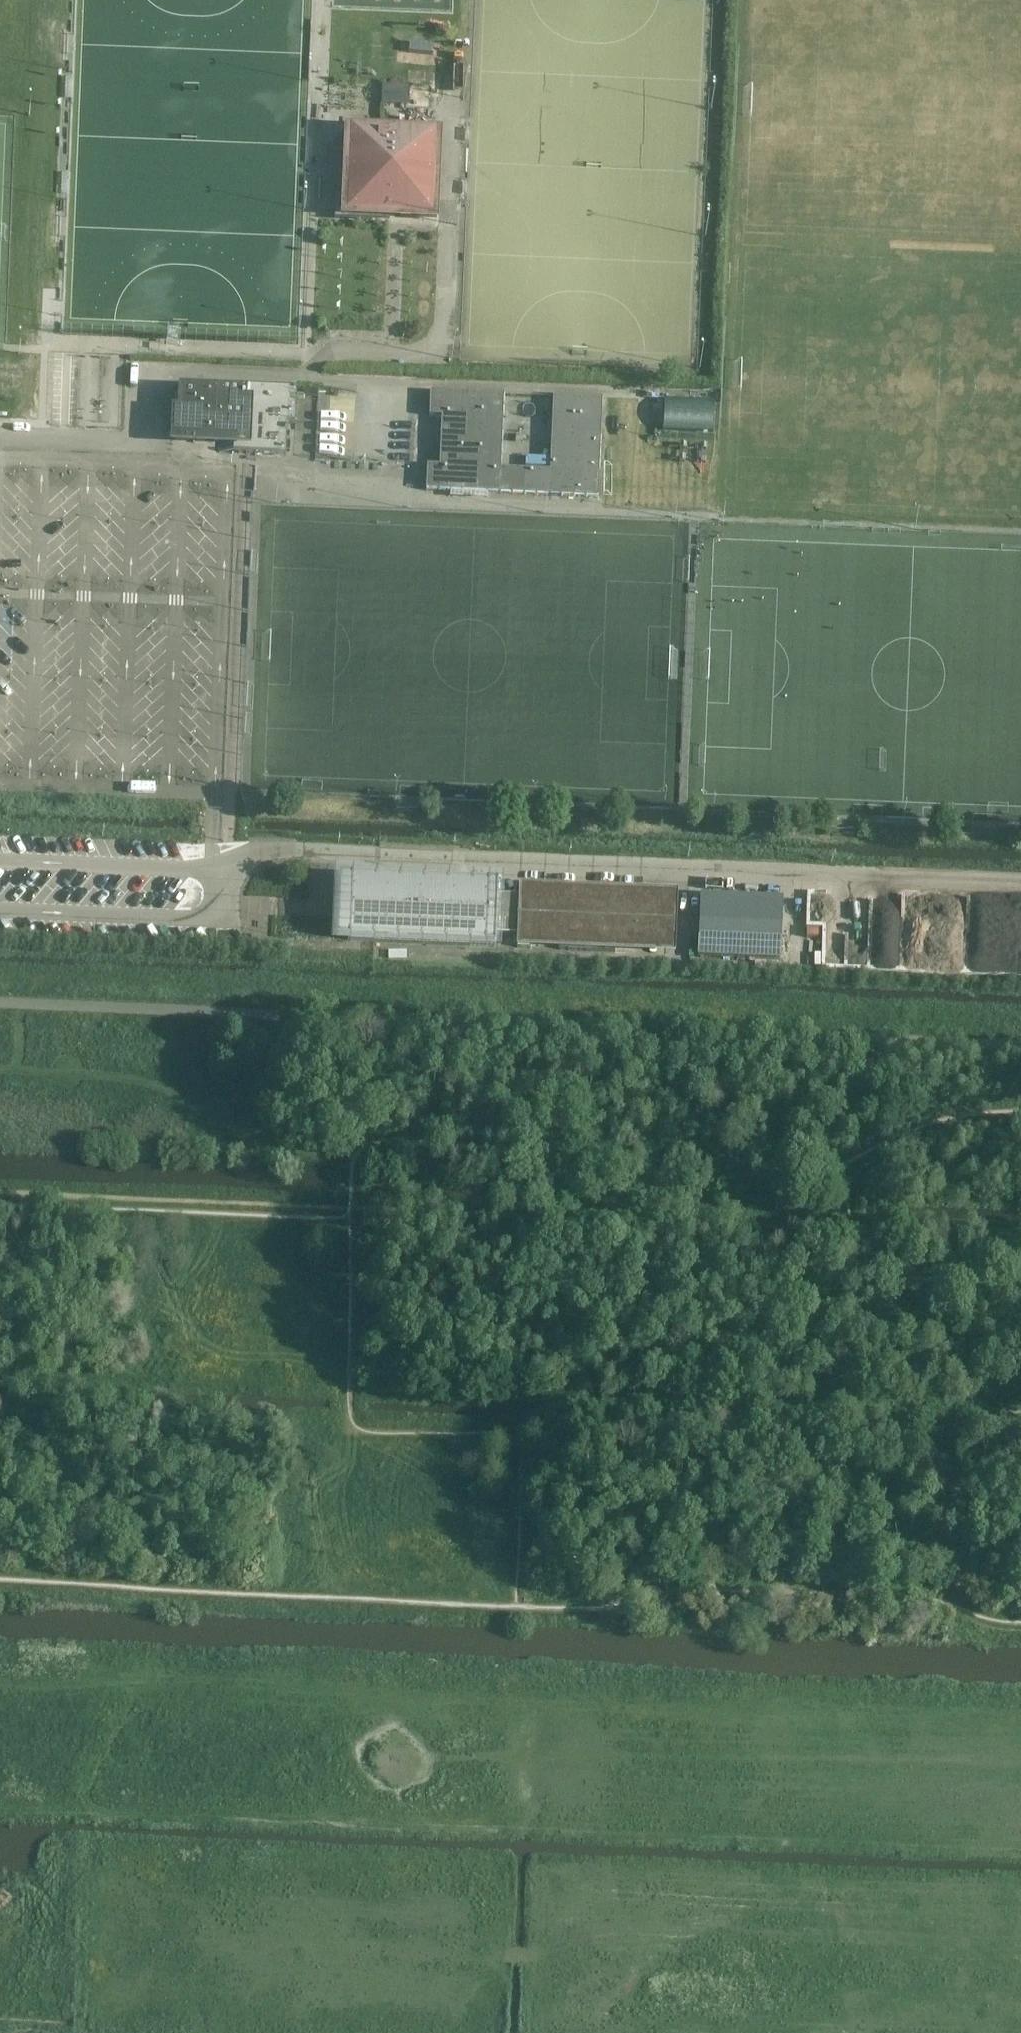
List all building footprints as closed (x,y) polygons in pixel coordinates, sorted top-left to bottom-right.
[(384,87),(383,103),(384,103),(407,104),(408,88),(384,87)] [(376,107),(355,106),(355,120),(375,121),(376,107)] [(348,211),(430,215),(434,132),(352,129),(348,211)] [(295,423),(297,389),(297,386),(244,384),(244,390),(178,387),(176,438),(206,440),(206,436),(214,436),(214,440),(218,440),(218,451),(286,455),(287,422),(295,423)] [(504,395),(486,394),(430,392),(429,416),(441,417),(439,466),(427,466),(426,490),(598,498),(602,399),(553,397),(549,471),(500,469),(504,395)] [(714,401),(664,399),(663,423),(663,430),(713,433),(714,401)] [(677,891),(642,890),(519,885),(519,887),(520,887),(519,895),(498,894),(498,883),(339,877),(336,940),(347,941),(496,947),(496,935),(517,935),(516,947),(675,954),(677,891)] [(701,894),(698,955),(779,959),(782,898),(701,894)]
